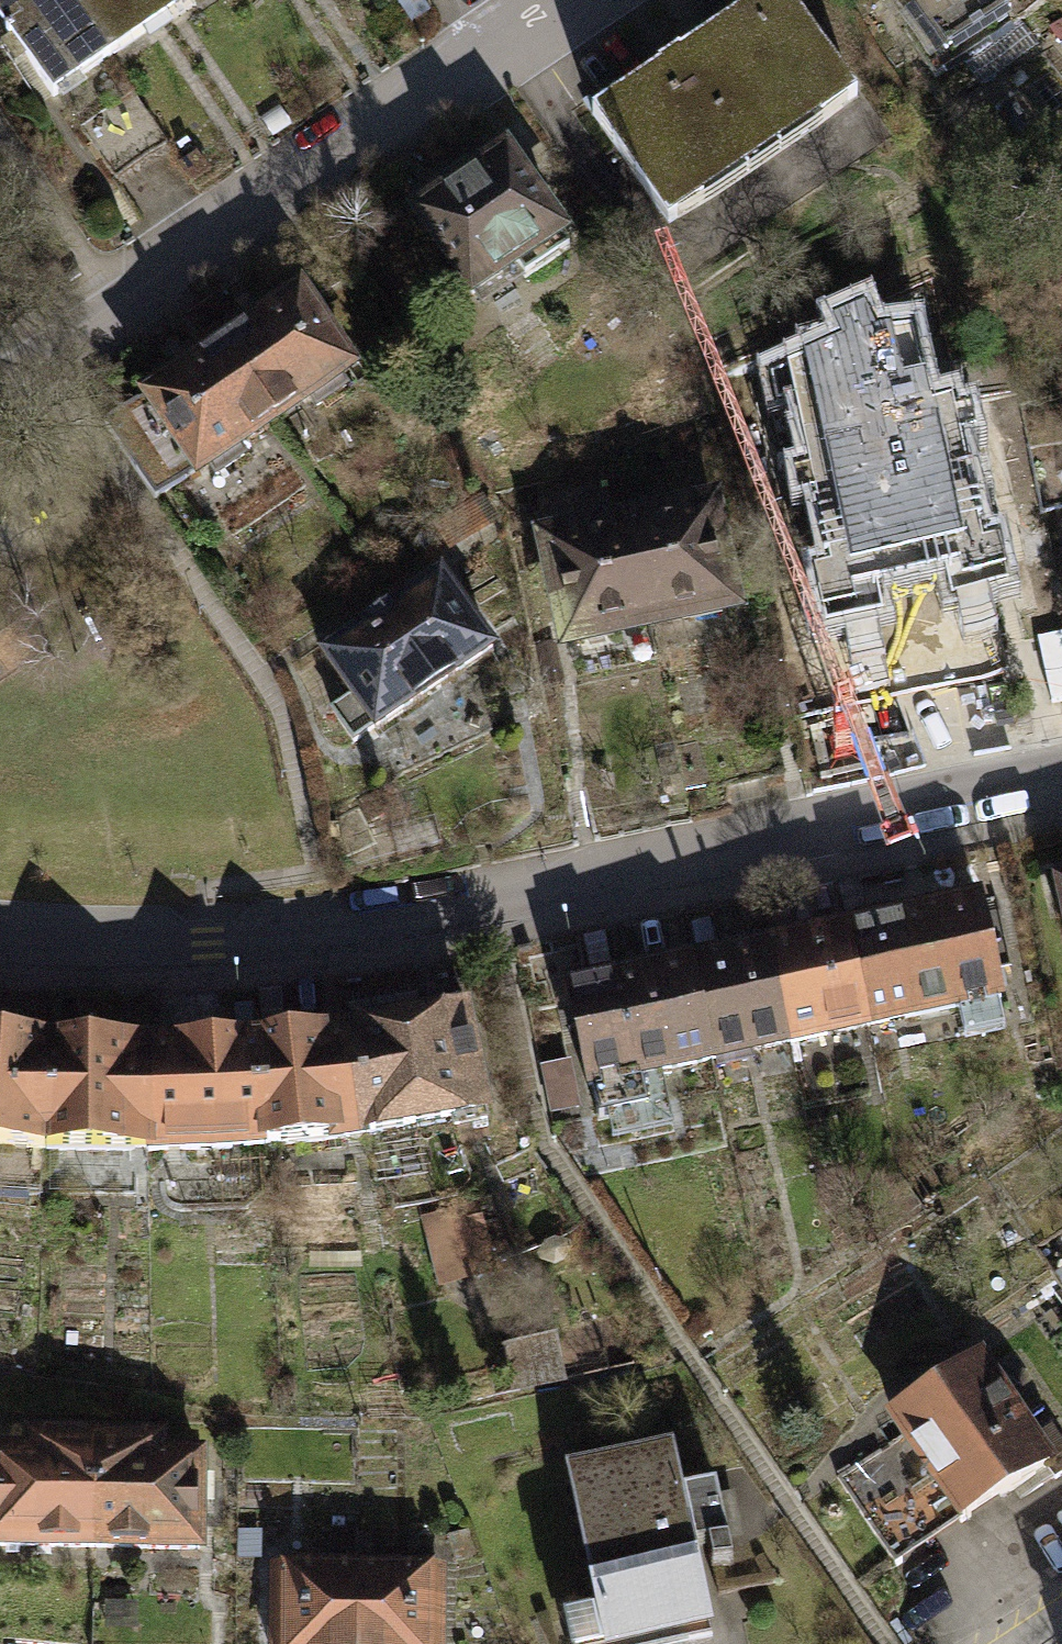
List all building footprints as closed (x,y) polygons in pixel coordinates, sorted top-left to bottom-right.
[(39,123),(98,82),(41,0),(0,0),(0,68),(39,123)] [(98,82),(157,41),(129,0),(41,0),(98,82)] [(157,41),(215,0),(129,0),(157,41)] [(792,0),(764,0),(593,115),(669,228),(702,206),(693,193),(815,111),(823,123),(859,99),(792,0)] [(1004,0),(913,0),(946,48),(1009,6),(1004,0)] [(507,155),(420,215),(473,292),(516,262),(528,279),(571,250),(507,155)] [(299,296),(222,348),(271,420),(310,394),(318,406),(347,386),(338,373),(385,341),(347,285),(309,310),(299,296)] [(222,348),(107,426),(156,497),(208,462),(216,474),(245,455),(236,443),(271,420),(222,348)] [(956,405),(804,435),(837,599),(989,570),(956,405)] [(1044,509),(1061,505),(1061,441),(1031,447),(1044,509)] [(710,508),(629,524),(649,624),(730,608),(710,508)] [(629,524),(546,541),(567,641),(649,624),(629,524)] [(442,576),(325,656),(354,699),(333,713),(356,746),(494,652),(442,576)] [(987,897),(845,928),(866,1027),(1008,997),(987,897)] [(845,928),(767,944),(788,1043),(866,1027),(845,928)] [(767,944),(690,960),(711,1059),(788,1043),(767,944)] [(690,960),(567,986),(588,1085),(594,1084),(601,1118),(648,1109),(640,1074),(711,1059),(690,960)] [(467,1010),(350,1029),(365,1136),(487,1113),(467,1010)] [(350,1029),(256,1041),(264,1146),(365,1136),(350,1029)] [(0,1039),(0,1146),(45,1149),(50,1043),(0,1039)] [(256,1041),(149,1042),(149,1151),(264,1146),(256,1041)] [(149,1042),(50,1043),(45,1149),(149,1151),(149,1042)] [(574,1068),(545,1074),(552,1108),(582,1102),(574,1068)] [(437,1283),(498,1274),(488,1209),(427,1218),(437,1283)] [(891,1410),(908,1436),(843,1478),(897,1560),(1045,1464),(1055,1479),(1061,1474),(1061,1300),(891,1410)] [(514,1389),(567,1377),(556,1328),(503,1340),(514,1389)] [(150,1437),(87,1438),(90,1567),(199,1565),(197,1458),(150,1459),(150,1437)] [(0,1461),(0,1569),(90,1567),(87,1438),(24,1439),(24,1461),(0,1461)] [(570,1476),(600,1611),(607,1643),(664,1643),(712,1634),(672,1453),(570,1476)] [(357,1529),(334,1529),(334,1559),(357,1559),(357,1529)] [(707,1545),(712,1569),(732,1565),(727,1541),(707,1545)] [(274,1568),(273,1643),(358,1643),(359,1570),(274,1568)] [(359,1570),(358,1643),(440,1643),(441,1570),(359,1570)] [(600,1611),(566,1618),(571,1643),(607,1643),(600,1611)] [(712,1634),(664,1643),(714,1643),(712,1634)]
